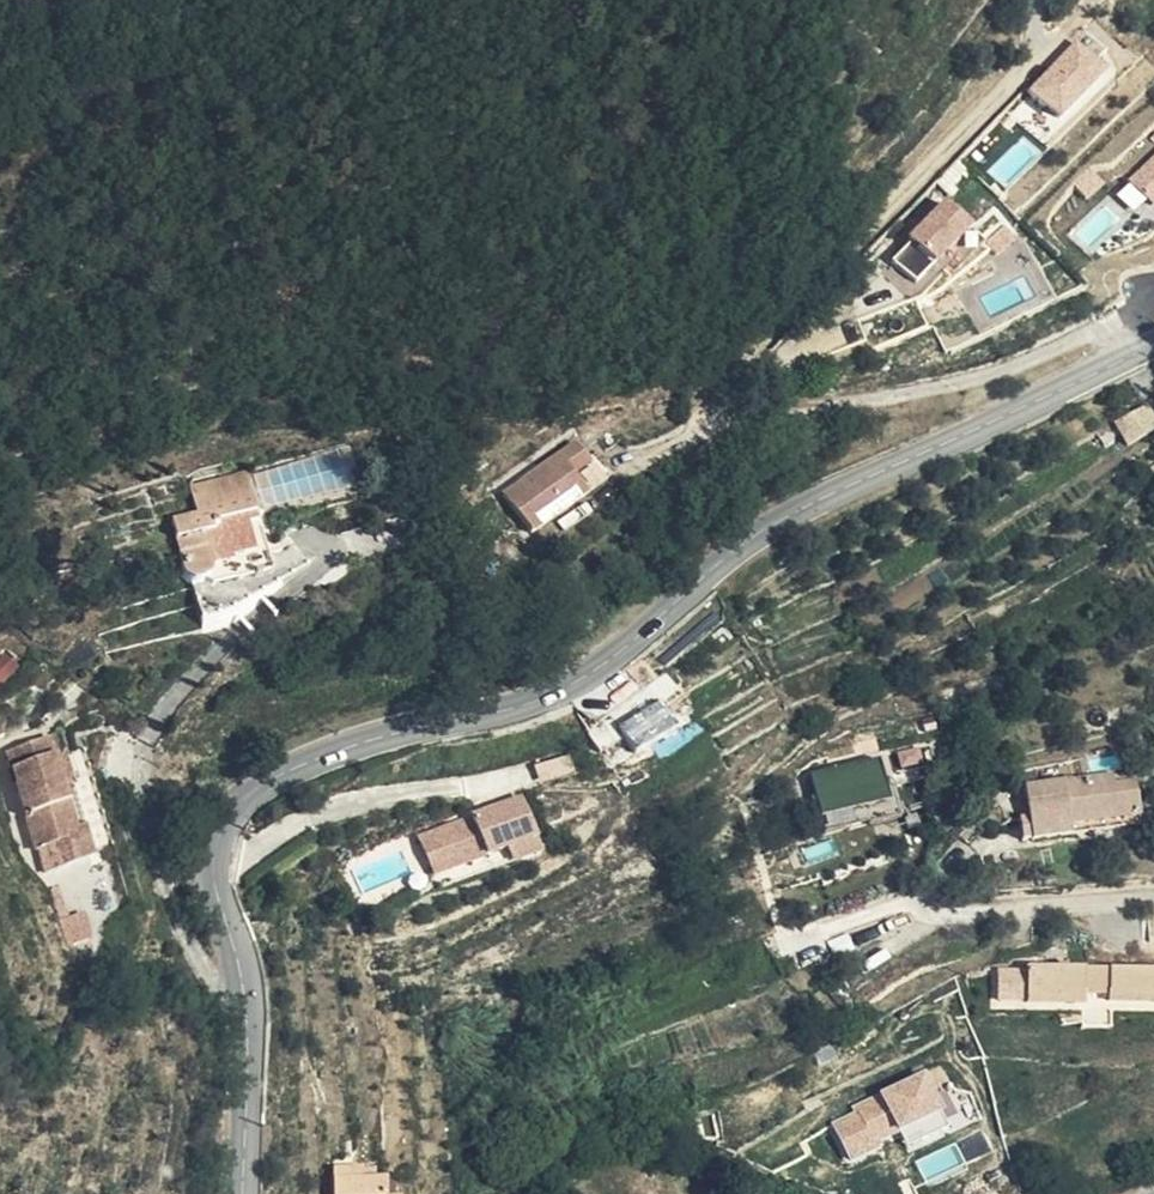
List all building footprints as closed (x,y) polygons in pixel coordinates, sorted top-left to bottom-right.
[(1027,88),(1058,118),(1108,66),(1077,36),(1027,88)] [(1021,135),(987,170),(1005,188),(1040,153),(1021,135)] [(1137,213),(1153,198),(1153,153),(1115,189),(1137,213)] [(960,174),(943,154),(917,180),(938,199),(960,174)] [(932,204),(895,242),(922,267),(958,229),(932,204)] [(1126,398),(1096,416),(1107,433),(1137,417),(1126,398)] [(530,526),(602,470),(574,431),(500,487),(530,526)] [(145,495),(148,550),(175,550),(175,541),(199,541),(199,532),(221,532),(220,508),(211,508),(211,504),(229,501),(225,456),(171,460),(173,494),(145,495)] [(175,541),(175,550),(242,551),(239,501),(229,501),(211,504),(211,508),(220,508),(221,532),(199,532),(199,541),(175,541)] [(175,550),(175,561),(242,556),(242,551),(175,550)] [(25,837),(36,835),(66,828),(58,793),(51,768),(45,745),(41,728),(0,735),(25,837)] [(54,745),(45,745),(51,768),(60,766),(54,745)] [(882,753),(814,768),(824,813),(893,797),(882,753)] [(1013,769),(1016,799),(1019,825),(1060,819),(1058,809),(1127,798),(1120,753),(1013,769)] [(66,828),(36,835),(43,859),(80,849),(68,791),(58,793),(66,828)] [(529,851),(510,797),(423,828),(437,866),(494,846),(499,861),(529,851)] [(437,866),(423,828),(407,834),(421,872),(437,866)] [(1151,997),(1152,960),(1012,956),(1012,993),(1070,996),(1071,984),(1092,985),(1092,996),(1151,997)] [(946,1109),(928,1069),(846,1104),(851,1114),(831,1123),(847,1161),(879,1148),(876,1139),(946,1109)] [(397,1181),(366,1182),(366,1168),(327,1170),(328,1193),(397,1193),(397,1181)]
